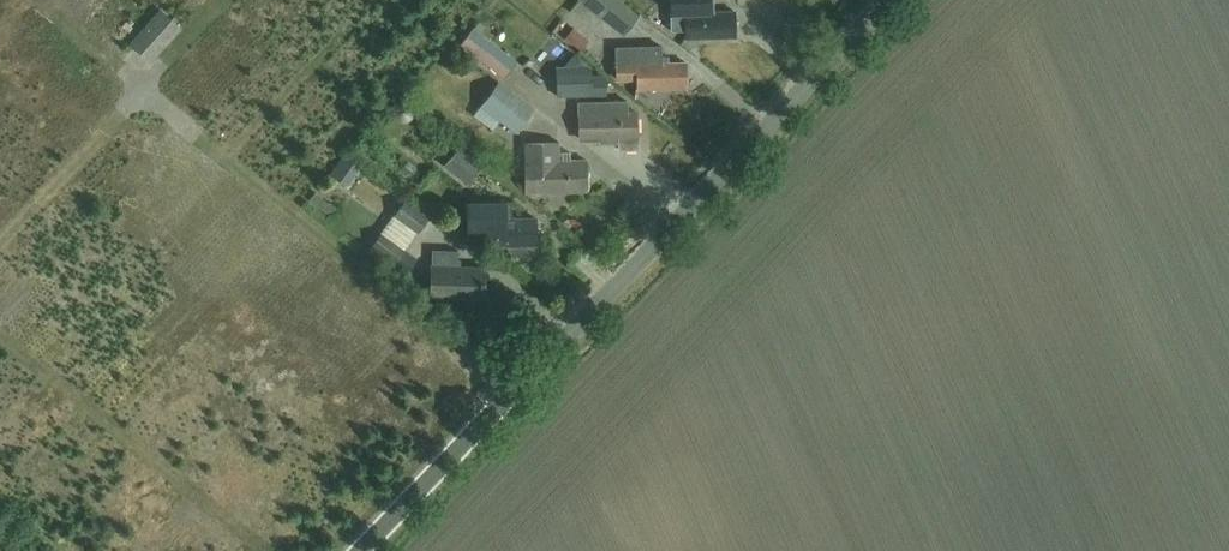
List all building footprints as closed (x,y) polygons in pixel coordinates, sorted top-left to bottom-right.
[(625,34),(640,14),(623,0),(583,0),(625,34)] [(671,29),(685,29),(686,37),(735,36),(734,10),(710,11),(709,0),(670,0),(671,29)] [(160,8),(130,42),(152,61),(182,27),(160,8)] [(460,43),(505,77),(518,60),(473,26),(460,43)] [(573,26),(563,37),(581,52),(590,40),(573,26)] [(661,45),(616,46),(616,78),(636,78),(636,87),(685,86),(685,61),(661,61),(661,45)] [(591,77),(591,67),(557,68),(558,97),(606,95),(605,76),(591,77)] [(496,81),(479,105),(516,132),(533,108),(496,81)] [(627,102),(579,103),(580,135),(618,134),(619,149),(637,149),(636,112),(627,113),(627,102)] [(558,140),(525,141),(527,191),(588,189),(587,158),(569,159),(569,151),(559,151),(558,140)] [(485,163),(463,146),(446,167),(467,185),(485,163)] [(429,215),(406,198),(394,214),(418,231),(429,215)] [(534,248),(534,244),(537,243),(536,217),(512,218),(511,200),(467,201),(468,235),(486,235),(486,245),(509,244),(509,248),(513,254),(530,253),(534,248)] [(395,261),(403,248),(381,232),(372,245),(395,261)] [(432,248),(432,249),(431,295),(484,296),(485,266),(458,266),(458,249),(432,248)]
